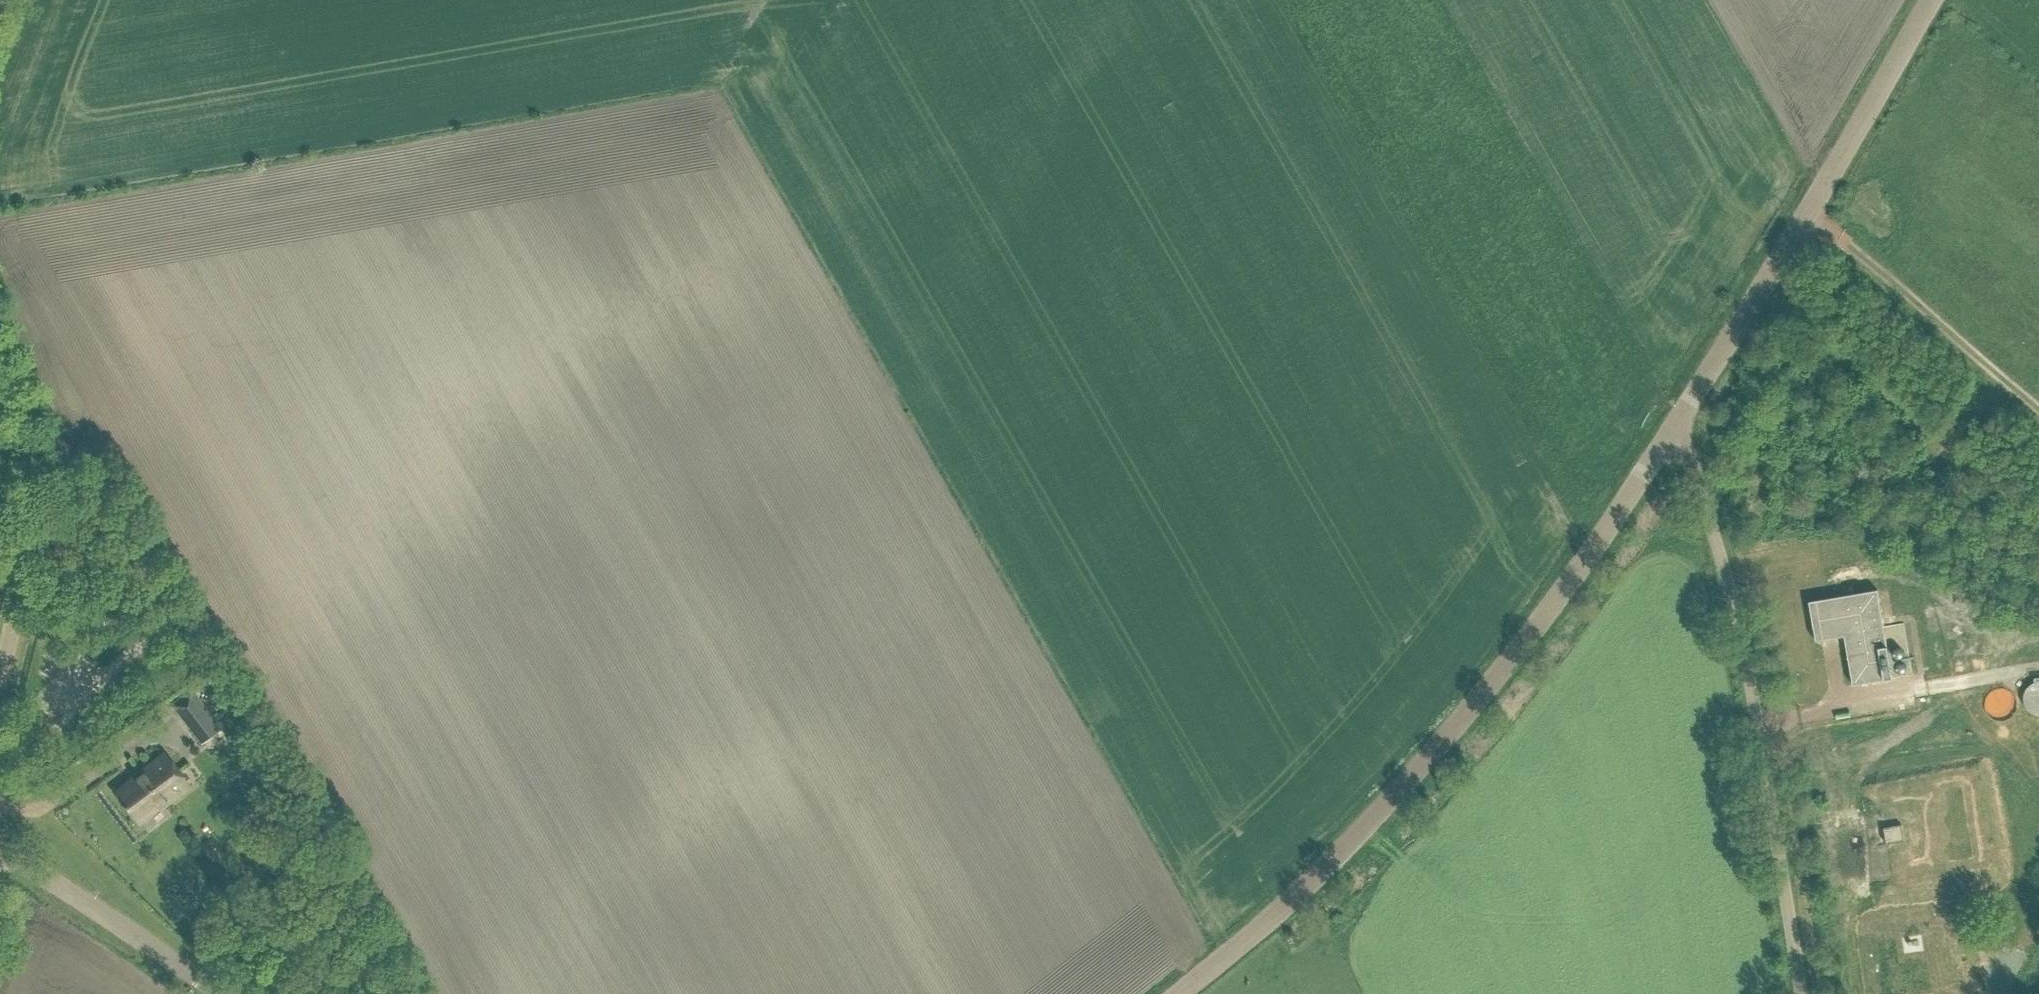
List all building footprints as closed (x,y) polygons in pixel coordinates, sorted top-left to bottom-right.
[(1879,590),(1810,602),(1817,640),(1846,635),(1854,684),(1898,676),(1913,674),(1904,622),(1885,625),(1879,590)] [(2037,681),(2034,682),(2033,683),(2030,685),(2027,687),(2026,689),(2025,691),(2025,692),(2024,695),(2024,698),(2024,701),(2025,704),(2026,706),(2028,709),(2030,711),(2033,713),(2035,713),(2038,714),(2038,681),(2037,681)] [(2001,721),(2004,720),(2007,719),(2009,719),(2012,717),(2013,716),(2014,714),(2016,712),(2016,710),(2017,707),(2017,704),(2017,701),(2016,698),(2016,697),(2014,694),(2011,691),(2009,690),(2007,689),(2004,688),(2001,688),(1998,688),(1995,689),(1994,690),(1991,691),(1988,694),(1987,695),(1986,698),(1985,701),(1985,704),(1985,707),(1986,710),(1987,712),(1988,715),(1991,717),(1992,718),(1995,719),(1998,720),(2001,721)] [(188,727),(200,743),(221,727),(209,711),(188,727)] [(114,790),(140,824),(189,787),(163,753),(114,790)] [(1886,828),(1888,843),(1905,840),(1903,825),(1886,828)] [(1313,934),(1303,945),(1311,953),(1321,942),(1313,934)]
